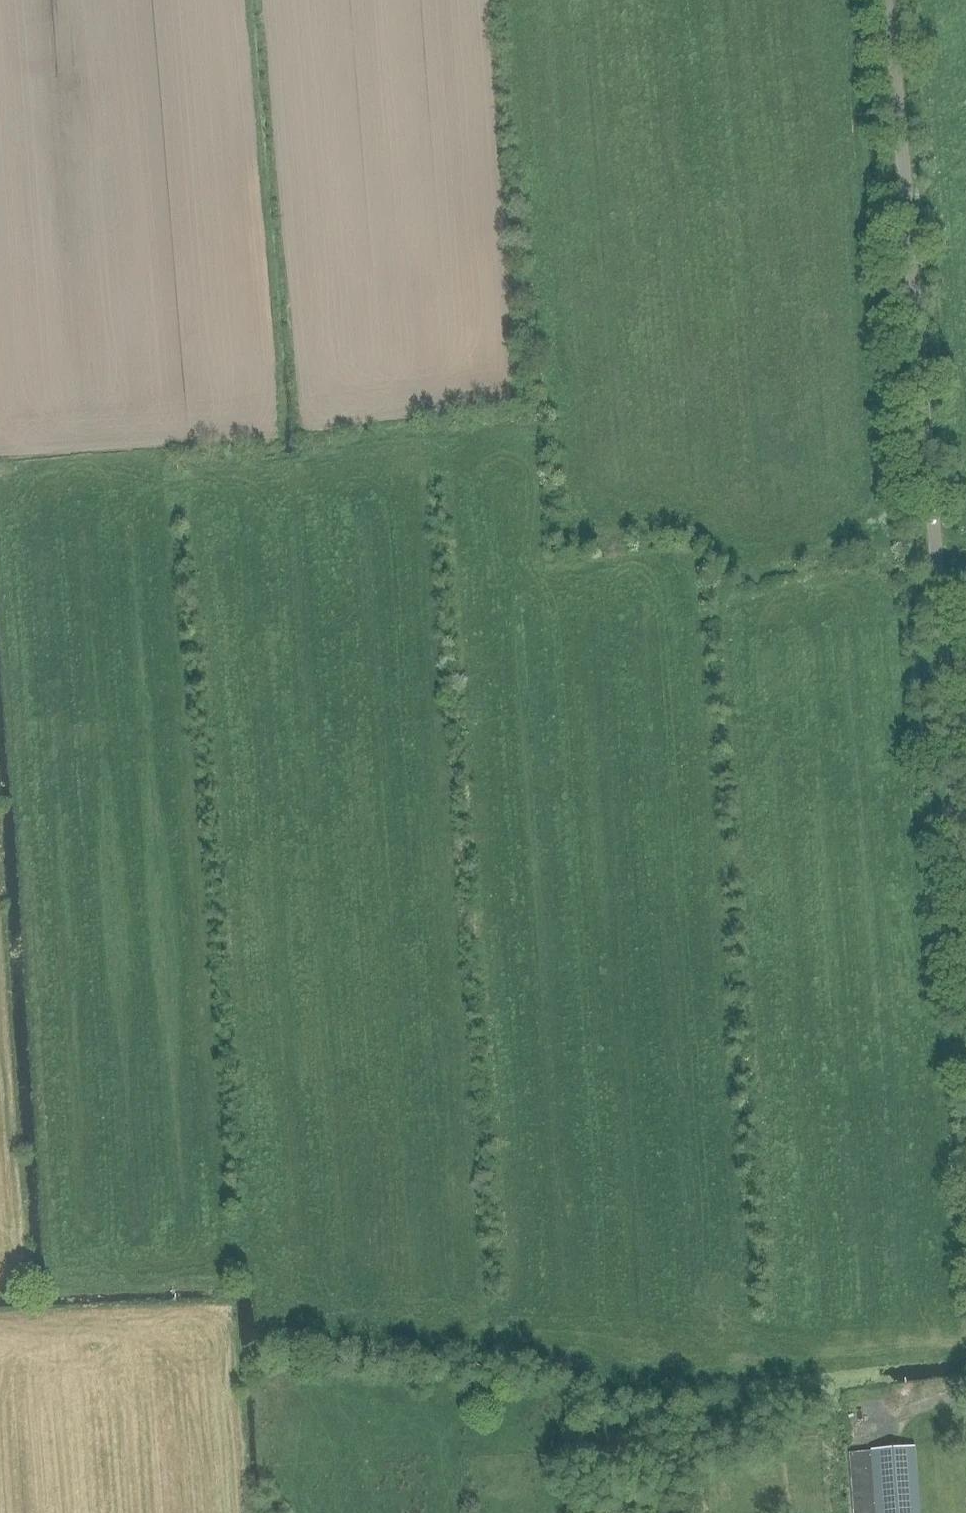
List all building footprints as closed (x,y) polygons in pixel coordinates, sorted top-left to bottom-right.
[(875,1448),(875,1449),(853,1451),(857,1512),(922,1512),(917,1445),(875,1448)]
